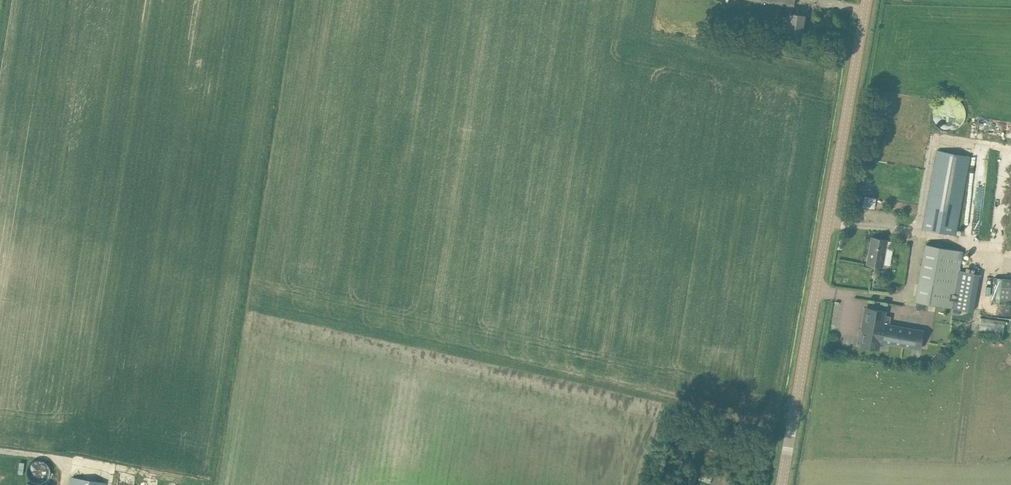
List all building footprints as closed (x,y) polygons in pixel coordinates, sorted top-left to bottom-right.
[(792,31),(802,33),(805,15),(793,13),(795,0),(755,0),(786,5),(785,16),(790,17),(788,30),(792,31)] [(934,104),(932,109),(931,114),(932,119),(934,124),(938,127),(942,130),(947,131),(953,130),(957,128),(961,125),(964,121),(965,116),(965,111),(964,106),(961,102),(957,99),(952,97),(947,97),(942,98),(938,101),(934,104)] [(938,150),(923,229),(956,235),(970,156),(938,150)] [(860,183),(858,193),(865,195),(867,185),(860,183)] [(865,195),(863,206),(875,208),(876,197),(865,195)] [(909,216),(911,206),(904,205),(902,215),(909,216)] [(883,267),(883,265),(889,266),(891,257),(885,256),(888,240),(872,237),(867,264),(883,267)] [(926,244),(916,301),(933,304),(932,309),(938,311),(939,306),(953,308),(955,294),(960,270),(963,251),(926,244)] [(1002,278),(1000,302),(1010,303),(1010,279),(1002,278)] [(885,311),(868,308),(865,323),(863,323),(862,329),(864,330),(861,345),(880,349),(881,343),(920,350),(923,331),(883,324),(885,311)] [(979,329),(1003,333),(1006,320),(981,316),(979,329)]
